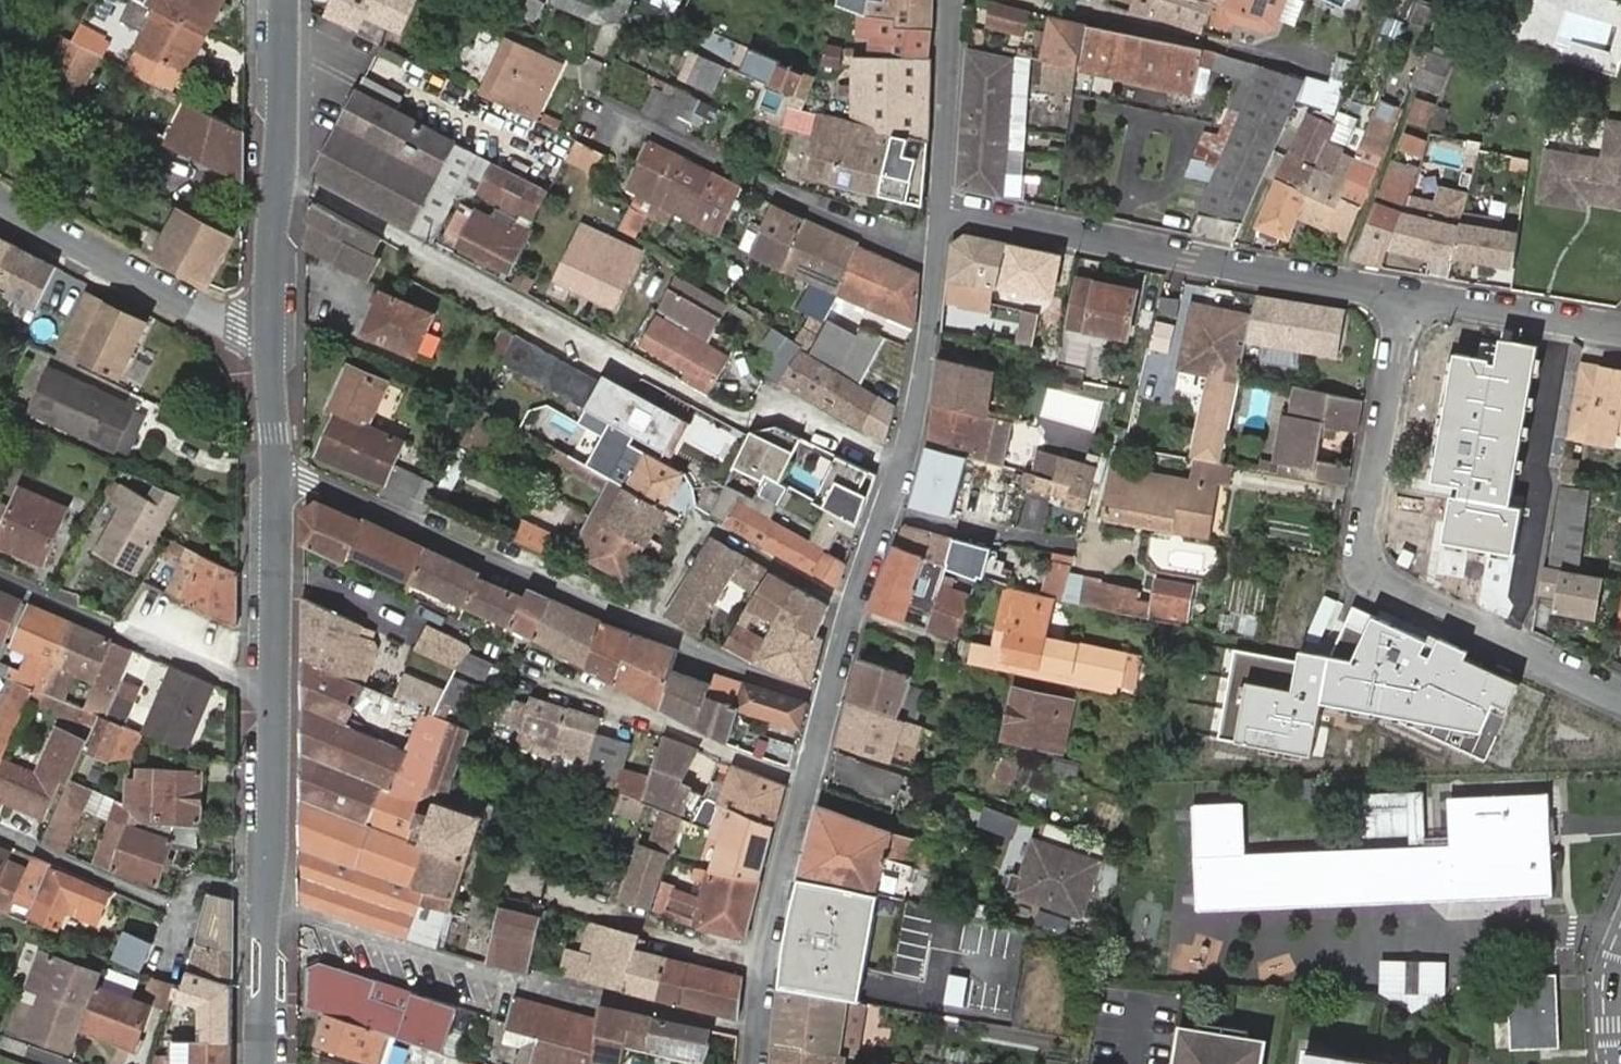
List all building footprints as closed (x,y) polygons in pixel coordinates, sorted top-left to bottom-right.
[(209,35),(150,4),(146,2),(143,0),(132,0),(124,19),(147,29),(138,47),(188,74),(194,62),(203,66),(210,53),(202,49),(209,35)] [(209,35),(226,0),(152,0),(150,4),(209,35)] [(321,21),(355,35),(361,21),(400,38),(417,0),(330,0),(321,21)] [(594,5),(581,0),(557,0),(554,7),(589,21),(594,5)] [(594,5),(589,21),(601,26),(615,26),(635,8),(618,0),(612,0),(606,11),(594,5)] [(673,12),(678,0),(647,0),(647,1),(673,12)] [(855,16),(886,19),(886,29),(931,34),(932,34),(933,30),(934,0),(885,0),(885,4),(866,3),(856,3),(855,16)] [(1138,0),(1124,0),(1121,5),(1134,9),(1138,0)] [(1186,25),(1187,20),(1204,25),(1211,5),(1198,0),(1138,0),(1134,9),(1186,25)] [(1211,5),(1224,9),(1227,0),(1198,0),(1211,5)] [(1224,9),(1211,5),(1204,25),(1230,33),(1233,21),(1268,33),(1279,0),(1227,0),(1224,9)] [(1268,33),(1279,30),(1289,0),(1279,0),(1268,33)] [(1025,10),(991,2),(989,10),(994,11),(992,24),(1020,30),(1025,10)] [(928,61),(931,34),(886,29),(886,19),(855,16),(854,42),(866,43),(887,45),(886,60),(928,61)] [(1078,63),(1084,26),(1050,16),(1040,56),(1045,56),(1078,63)] [(677,30),(682,21),(673,17),(669,26),(677,30)] [(84,19),(72,41),(102,56),(122,68),(133,46),(84,19)] [(1140,52),(1143,39),(1084,26),(1078,63),(1112,70),(1117,47),(1140,52)] [(72,41),(63,35),(40,81),(81,101),(102,56),(72,41)] [(505,39),(480,93),(482,93),(534,118),(558,63),(505,39)] [(1197,163),(1219,168),(1262,69),(1191,48),(1143,39),(1140,52),(1117,47),(1112,70),(1191,87),(1195,70),(1242,83),(1218,136),(1209,134),(1197,163)] [(818,77),(739,42),(732,59),(752,68),(749,75),(789,93),(807,101),(818,77)] [(886,60),(887,45),(866,43),(865,59),(886,60)] [(842,67),(842,51),(826,48),(823,67),(842,67)] [(1004,197),(1005,197),(1007,175),(1017,58),(967,49),(965,74),(961,142),(958,186),(976,191),(990,194),(1004,197)] [(1430,103),(1435,105),(1449,59),(1423,50),(1405,94),(1412,97),(1430,103)] [(703,104),(720,63),(700,54),(683,94),(703,104)] [(1078,63),(1045,56),(1041,93),(1076,98),(1078,63)] [(1017,58),(1007,175),(1025,176),(1033,61),(1017,58)] [(855,59),(851,121),(891,135),(928,141),(931,61),(928,61),(886,60),(865,59),(855,59)] [(1198,218),(1239,227),(1304,83),(1262,69),(1219,168),(1198,218)] [(364,79),(317,181),(408,230),(454,142),(385,105),(391,92),(364,79)] [(692,139),(706,106),(703,104),(683,94),(674,89),(671,97),(659,123),(692,139)] [(642,114),(659,123),(671,97),(654,90),(642,114)] [(1423,124),(1430,103),(1412,97),(1405,118),(1423,124)] [(244,180),(244,148),(233,144),(241,129),(193,105),(184,100),(164,141),(244,180)] [(1398,112),(1374,104),(1353,163),(1344,188),(1344,189),(1339,203),(1359,211),(1398,112)] [(149,173),(164,141),(108,115),(92,146),(149,173)] [(544,116),(541,121),(558,129),(561,122),(544,116)] [(805,174),(879,193),(891,135),(851,121),(821,116),(805,174)] [(1287,156),(1332,172),(1336,158),(1341,147),(1324,142),(1329,125),(1303,116),(1287,156)] [(1593,201),(1620,206),(1620,122),(1607,120),(1600,159),(1545,150),(1537,198),(1582,205),(1583,199),(1584,194),(1594,195),(1593,201)] [(1192,162),(1197,163),(1209,134),(1205,133),(1192,162)] [(879,193),(925,205),(928,141),(891,135),(879,193)] [(1417,158),(1423,142),(1412,138),(1407,155),(1417,158)] [(627,186),(638,192),(656,202),(678,155),(649,141),(627,186)] [(1430,164),(1460,169),(1464,146),(1435,141),(1430,164)] [(454,142),(408,230),(431,242),(432,243),(456,200),(480,193),(534,222),(548,193),(454,142)] [(1480,144),(1466,142),(1464,152),(1477,154),(1480,144)] [(678,155),(656,202),(690,221),(712,172),(678,155)] [(1337,207),(1339,203),(1344,189),(1328,183),(1332,172),(1287,156),(1276,184),(1276,185),(1300,193),(1301,193),(1337,207)] [(1344,188),(1353,163),(1336,158),(1332,172),(1328,183),(1344,189),(1344,188)] [(1358,262),(1382,270),(1388,250),(1404,199),(1414,168),(1392,161),(1358,262)] [(712,172),(690,221),(718,236),(741,187),(712,172)] [(1276,185),(1260,229),(1290,239),(1292,234),(1295,224),(1298,214),(1295,212),(1301,193),(1300,193),(1276,185)] [(1436,207),(1404,199),(1388,250),(1450,265),(1452,261),(1462,216),(1467,198),(1439,191),(1436,207)] [(638,192),(617,229),(637,240),(656,202),(638,192)] [(1295,224),(1346,244),(1359,211),(1339,203),(1337,207),(1301,193),(1295,212),(1298,214),(1295,224)] [(153,256),(206,284),(231,232),(243,238),(244,213),(215,201),(206,219),(178,205),(153,256)] [(755,233),(747,251),(825,286),(838,291),(857,247),(770,201),(755,233)] [(461,235),(474,211),(460,204),(447,228),(461,235)] [(312,246),(309,253),(371,286),(384,261),(377,258),(385,242),(319,207),(309,226),(316,230),(309,244),(312,246)] [(508,273),(531,227),(498,210),(492,221),(474,211),(461,235),(455,247),(507,274),(508,273)] [(1462,216),(1452,261),(1514,270),(1518,236),(1498,233),(1500,222),(1462,216)] [(737,246),(747,251),(755,233),(745,228),(737,246)] [(583,230),(556,285),(611,316),(640,261),(583,230)] [(1006,257),(1008,243),(966,235),(952,245),(945,307),(996,315),(1000,290),(1006,257)] [(0,237),(0,283),(19,247),(0,237)] [(19,247),(0,283),(0,290),(43,313),(63,270),(19,247)] [(838,291),(914,325),(921,276),(857,247),(838,291)] [(205,285),(206,284),(153,256),(151,259),(205,285)] [(1017,345),(1034,348),(1049,265),(1006,257),(1000,290),(1019,293),(1016,310),(1023,311),(1017,345)] [(732,303),(678,271),(658,310),(690,328),(686,334),(707,346),(716,330),(729,302),(732,304),(732,303)] [(517,273),(510,285),(523,292),(529,279),(517,273)] [(1137,292),(1081,281),(1072,328),(1129,338),(1137,292)] [(825,286),(807,331),(820,337),(827,319),(838,291),(825,286)] [(63,347),(122,377),(148,322),(127,312),(108,303),(89,293),(63,347)] [(127,312),(130,306),(111,297),(108,303),(127,312)] [(379,297),(361,334),(411,357),(428,320),(379,297)] [(1179,301),(1160,298),(1156,315),(1176,319),(1179,301)] [(1253,315),(1247,345),(1337,360),(1345,314),(1305,307),(1256,299),(1253,315)] [(1253,315),(1195,303),(1182,367),(1208,372),(1191,457),(1223,464),(1247,345),(1253,315)] [(656,316),(640,344),(688,371),(697,376),(691,386),(708,395),(729,358),(707,346),(686,334),(656,316)] [(820,337),(813,353),(842,370),(855,336),(827,319),(820,337)] [(855,336),(842,370),(841,371),(862,383),(889,335),(859,324),(855,336)] [(517,336),(500,328),(488,351),(505,360),(506,357),(517,336)] [(801,329),(795,343),(813,353),(820,337),(807,331),(801,329)] [(1541,340),(1505,335),(1502,358),(1460,352),(1440,478),(1468,483),(1467,488),(1466,495),(1455,493),(1448,539),(1518,550),(1525,503),(1515,502),(1541,340)] [(503,362),(517,370),(537,381),(587,408),(601,382),(517,336),(506,357),(505,360),(503,362)] [(766,369),(864,426),(879,392),(862,383),(841,371),(842,370),(813,353),(795,343),(783,336),(766,369)] [(1035,356),(1031,370),(1053,375),(1055,364),(1057,356),(1036,351),(1035,356)] [(939,358),(934,403),(986,417),(990,371),(939,358)] [(502,364),(492,382),(507,389),(517,370),(503,362),(502,364)] [(1055,364),(1053,375),(1063,377),(1066,377),(1082,381),(1087,382),(1089,371),(1055,364)] [(1581,365),(1567,438),(1615,447),(1619,426),(1620,426),(1620,373),(1581,365)] [(27,410),(116,453),(137,409),(48,367),(27,410)] [(379,493),(420,512),(427,499),(433,486),(391,466),(401,441),(402,439),(369,425),(388,386),(347,367),(327,408),(337,412),(319,454),(384,483),(379,493)] [(688,371),(683,381),(691,386),(697,376),(688,371)] [(684,419),(605,375),(601,382),(587,408),(666,452),(684,419)] [(1082,381),(1066,377),(1063,391),(1079,394),(1082,381)] [(1362,404),(1297,391),(1292,420),(1283,466),(1281,478),(1346,489),(1350,470),(1315,463),(1320,440),(1330,442),(1332,432),(1355,436),(1362,404)] [(895,408),(878,398),(864,429),(886,442),(895,408)] [(934,403),(929,445),(1001,466),(1014,425),(986,417),(934,403)] [(473,450),(474,451),(484,456),(501,418),(488,410),(480,416),(475,426),(469,422),(458,442),(473,450)] [(469,421),(469,422),(475,426),(480,416),(474,412),(469,421)] [(1275,464),(1283,466),(1292,420),(1283,419),(1275,464)] [(570,456),(663,508),(682,472),(631,443),(587,422),(570,456)] [(795,452),(802,439),(778,427),(753,430),(752,431),(795,452)] [(795,452),(752,431),(734,465),(764,481),(768,474),(781,481),(795,452)] [(427,499),(446,507),(474,451),(473,450),(458,442),(448,461),(436,481),(433,486),(427,499)] [(929,445),(912,505),(952,515),(961,473),(995,482),(1001,466),(929,445)] [(591,515),(643,545),(663,508),(570,456),(554,447),(546,462),(604,491),(591,515)] [(1060,456),(1037,450),(1031,474),(1054,480),(1060,456)] [(1063,514),(1084,519),(1098,466),(1074,460),(1060,456),(1054,480),(1031,474),(1025,472),(1020,490),(1067,502),(1063,514)] [(876,474),(840,457),(818,503),(828,509),(858,527),(876,474)] [(1103,521),(1177,534),(1179,519),(1208,524),(1215,484),(1226,486),(1229,469),(1196,463),(1192,486),(1112,472),(1103,521)] [(1259,474),(1269,475),(1271,465),(1260,463),(1259,474)] [(706,479),(694,502),(709,514),(720,487),(706,479)] [(121,487),(114,483),(107,494),(115,498),(121,487)] [(1581,572),(1595,488),(1566,483),(1551,567),(1581,572)] [(178,494),(157,485),(148,500),(121,487),(115,498),(112,503),(121,507),(127,510),(120,523),(114,520),(96,553),(135,574),(178,494)] [(853,542),(858,527),(828,509),(808,542),(758,514),(764,504),(755,499),(725,485),(709,514),(837,588),(846,564),(827,553),(839,533),(853,542)] [(1008,517),(1011,490),(974,486),(971,514),(1008,517)] [(46,565),(68,508),(18,488),(11,508),(0,504),(0,546),(46,565)] [(349,553),(411,581),(427,546),(365,516),(363,520),(318,499),(305,508),(305,547),(344,564),(349,553)] [(127,510),(121,507),(114,520),(120,523),(127,510)] [(624,581),(643,545),(591,515),(570,552),(624,581)] [(1208,524),(1179,519),(1177,534),(1205,539),(1208,524)] [(499,533),(512,539),(518,527),(504,521),(499,533)] [(518,527),(512,539),(542,555),(550,539),(520,523),(518,527)] [(959,571),(1006,588),(1008,589),(1012,579),(1004,575),(1007,561),(946,547),(948,538),(947,538),(903,527),(895,546),(920,556),(934,562),(942,565),(959,571)] [(764,600),(773,578),(711,539),(665,615),(697,633),(729,579),(756,594),(764,600)] [(169,540),(162,550),(183,559),(190,562),(195,552),(169,540)] [(427,546),(411,581),(509,624),(523,597),(478,575),(480,571),(427,546)] [(895,546),(883,576),(911,587),(920,556),(895,546)] [(168,592),(237,627),(238,573),(203,557),(195,552),(190,562),(183,559),(168,592)] [(1075,562),(1075,561),(1051,556),(1041,596),(1057,599),(1062,601),(1075,562)] [(934,562),(925,593),(934,596),(942,565),(934,562)] [(924,630),(955,641),(968,595),(953,591),(959,571),(942,565),(934,596),(924,630)] [(1544,566),(1539,594),(1557,598),(1555,611),(1598,619),(1605,577),(1581,572),(1551,567),(1544,566)] [(883,576),(870,609),(903,622),(913,588),(911,587),(883,576)] [(766,611),(815,639),(826,608),(774,578),(773,578),(764,600),(756,594),(726,649),(741,658),(766,611)] [(1080,605),(1145,620),(1147,603),(1127,600),(1129,585),(1103,580),(1103,583),(1085,580),(1080,605)] [(1157,582),(1149,618),(1184,626),(1193,590),(1157,582)] [(523,597),(509,624),(510,624),(533,635),(549,597),(527,587),(523,597)] [(970,646),(999,657),(1006,627),(1011,628),(1018,591),(1008,589),(1006,588),(993,646),(971,643),(970,646)] [(1018,591),(1011,628),(1049,635),(1054,612),(1057,599),(1041,596),(1018,591)] [(0,593),(0,641),(3,642),(20,601),(0,593)] [(925,593),(915,626),(924,630),(934,596),(925,593)] [(304,597),(303,656),(341,673),(350,654),(369,662),(377,643),(357,634),(361,623),(304,597)] [(549,597),(533,635),(532,637),(587,667),(603,621),(549,597)] [(22,674),(18,685),(31,689),(39,692),(48,671),(68,622),(29,605),(13,646),(38,656),(28,677),(22,674)] [(822,643),(815,639),(766,611),(741,658),(810,686),(822,643)] [(1513,707),(1522,676),(1377,611),(1354,660),(1300,649),(1298,661),(1237,649),(1221,738),(1240,740),(1312,753),(1320,697),(1484,728),(1497,700),(1513,707)] [(603,621),(587,667),(614,681),(630,631),(603,621)] [(108,639),(68,622),(48,671),(57,675),(61,667),(91,679),(108,639)] [(999,657),(996,673),(1130,701),(1131,695),(1002,668),(1011,628),(1006,627),(999,657)] [(1131,695),(1141,655),(1066,639),(1049,635),(1011,628),(1002,668),(1131,695)] [(466,652),(471,648),(432,630),(422,652),(452,665),(457,657),(466,652)] [(676,647),(630,631),(614,681),(662,708),(666,687),(671,670),(676,647)] [(135,651),(114,641),(93,688),(91,687),(88,693),(82,709),(98,715),(108,719),(118,694),(135,651)] [(966,666),(996,673),(999,657),(970,646),(966,666)] [(495,665),(466,652),(457,657),(452,665),(489,682),(495,665)] [(448,788),(472,730),(436,714),(397,696),(341,673),(303,656),(300,907),(436,949),(480,818),(436,801),(436,802),(431,814),(418,810),(424,794),(438,786),(447,789),(448,788)] [(910,678),(859,663),(846,704),(898,720),(907,688),(910,678)] [(194,753),(219,686),(176,668),(151,737),(152,738),(194,753)] [(666,687),(662,708),(697,726),(711,683),(671,670),(666,687)] [(748,685),(713,674),(711,683),(697,726),(731,744),(732,739),(742,707),(748,685)] [(481,687),(454,676),(443,699),(469,711),(470,712),(481,687)] [(397,696),(436,714),(442,701),(403,683),(397,696)] [(806,705),(748,685),(742,707),(799,730),(806,705)] [(898,720),(914,725),(923,693),(907,688),(898,720)] [(1074,702),(1015,688),(1002,740),(1062,754),(1074,702)] [(29,695),(15,689),(0,724),(0,763),(0,762),(26,702),(29,695)] [(39,692),(31,689),(29,695),(26,702),(93,728),(98,715),(82,709),(61,701),(39,692)] [(519,745),(555,761),(569,703),(532,691),(521,691),(516,708),(500,700),(497,707),(501,708),(498,715),(526,727),(519,745)] [(133,699),(118,694),(108,719),(123,726),(133,699)] [(555,761),(554,766),(585,780),(598,729),(602,715),(569,703),(555,761)] [(896,744),(913,749),(920,727),(914,725),(898,720),(846,704),(834,744),(890,762),(896,744)] [(108,719),(98,715),(93,728),(86,745),(82,753),(108,764),(135,760),(146,735),(123,726),(108,719)] [(598,729),(585,780),(617,794),(623,796),(643,805),(650,778),(623,770),(630,743),(598,729)] [(51,730),(32,776),(45,782),(65,736),(51,730)] [(663,735),(650,778),(643,805),(653,809),(683,822),(698,789),(682,783),(685,777),(698,748),(663,735)] [(753,735),(747,752),(772,761),(778,744),(753,735)] [(0,763),(0,809),(4,798),(45,816),(59,782),(68,785),(71,778),(82,753),(86,745),(65,736),(45,782),(32,776),(0,762),(0,763)] [(844,755),(835,781),(893,802),(902,776),(844,755)] [(992,783),(1008,788),(1010,784),(1017,760),(1002,755),(992,783)] [(1058,774),(1076,779),(1080,765),(1054,758),(1051,771),(1058,774)] [(1058,774),(1051,771),(1017,760),(1010,784),(1051,798),(1058,774)] [(720,810),(773,826),(784,785),(738,765),(729,789),(723,803),(708,797),(696,828),(710,834),(715,822),(720,810)] [(136,816),(139,821),(202,822),(201,774),(139,770),(139,776),(139,794),(128,794),(128,803),(128,810),(131,812),(136,816)] [(139,794),(139,776),(127,776),(128,794),(139,794)] [(44,841),(65,851),(84,807),(92,788),(71,778),(68,785),(44,841)] [(723,803),(729,789),(713,782),(711,788),(710,793),(708,797),(723,803)] [(197,846),(197,829),(178,828),(141,827),(139,821),(136,816),(131,812),(128,810),(128,803),(99,790),(92,788),(84,807),(109,818),(94,861),(156,884),(170,845),(197,846)] [(439,792),(436,801),(480,818),(483,810),(439,792)] [(643,805),(623,796),(619,813),(638,820),(643,805)] [(1197,907),(1553,898),(1551,800),(1452,802),(1453,850),(1246,856),(1244,804),(1193,808),(1197,907)] [(981,805),(973,826),(1009,839),(1017,819),(981,805)] [(878,894),(904,902),(914,867),(920,844),(891,838),(892,834),(817,806),(791,879),(878,894)] [(660,832),(677,839),(683,822),(653,809),(649,820),(662,825),(660,832)] [(723,872),(759,881),(773,826),(720,810),(715,822),(728,827),(724,837),(730,839),(723,872)] [(1069,853),(1076,833),(1043,822),(1024,879),(1042,885),(1037,900),(1080,916),(1097,863),(1069,853)] [(644,837),(622,898),(623,899),(648,906),(666,858),(664,858),(667,846),(644,837)] [(936,848),(920,844),(914,867),(931,871),(936,848)] [(7,915),(26,867),(7,859),(8,855),(0,852),(0,912),(7,915)] [(26,867),(15,895),(32,903),(28,914),(54,925),(60,909),(95,926),(108,893),(48,866),(50,863),(31,854),(26,867)] [(661,916),(746,941),(749,918),(759,881),(723,872),(700,868),(698,875),(711,880),(706,898),(693,893),(673,885),(663,912),(661,916)] [(698,875),(693,893),(706,898),(711,880),(698,875)] [(604,879),(601,891),(615,896),(618,884),(604,879)] [(774,976),(772,986),(859,1001),(861,990),(878,894),(791,879),(780,941),(774,976)] [(652,908),(663,912),(673,885),(662,882),(652,908)] [(232,983),(234,899),(210,893),(205,905),(188,969),(199,973),(232,983)] [(530,976),(531,968),(540,918),(542,908),(508,899),(488,963),(521,974),(530,976)] [(566,925),(568,915),(566,915),(542,908),(540,918),(566,925)] [(1034,912),(1031,926),(1063,933),(1066,918),(1034,912)] [(590,956),(599,924),(588,921),(580,953),(590,956)] [(558,976),(659,1000),(668,958),(635,948),(638,934),(599,924),(590,956),(580,953),(565,949),(558,976)] [(152,942),(126,931),(115,959),(142,970),(152,942)] [(44,949),(36,967),(89,988),(95,969),(44,949)] [(891,950),(888,971),(918,976),(922,954),(891,950)] [(742,978),(742,977),(668,958),(659,1000),(739,1019),(742,978)] [(308,966),(308,1011),(325,1017),(384,1036),(396,1039),(441,1053),(448,1031),(456,1009),(412,994),(407,1011),(369,999),(374,982),(316,962),(308,966)] [(1379,994),(1416,1017),(1445,999),(1445,965),(1380,965),(1379,994)] [(89,988),(36,967),(30,983),(46,989),(30,1032),(73,1048),(92,998),(86,996),(89,988)] [(89,988),(94,990),(101,971),(95,969),(89,988)] [(199,973),(188,969),(182,988),(177,986),(173,996),(189,1002),(199,973)] [(1507,975),(1508,1047),(1556,1046),(1554,974),(1507,975)] [(173,996),(177,986),(152,975),(144,990),(153,993),(150,1002),(169,1010),(173,996)] [(412,994),(374,982),(369,999),(407,1011),(412,994)] [(855,1056),(863,1001),(859,1001),(772,986),(765,1042),(855,1056)] [(100,988),(86,1028),(132,1045),(146,1003),(100,988)] [(92,998),(94,990),(89,988),(86,996),(92,998)] [(528,1063),(591,1063),(593,1051),(597,1022),(515,997),(504,1028),(536,1038),(528,1063)] [(703,1061),(710,1031),(598,1008),(597,1022),(593,1051),(620,1059),(623,1043),(703,1061)] [(325,1017),(314,1048),(365,1063),(374,1063),(384,1036),(325,1017)] [(232,1024),(175,1024),(174,1055),(174,1063),(231,1063),(232,1024)] [(515,1063),(528,1063),(536,1038),(504,1028),(499,1044),(519,1051),(515,1063)] [(1184,1030),(1179,1063),(1263,1063),(1266,1043),(1184,1030)] [(441,1053),(455,1058),(462,1035),(448,1031),(441,1053)] [(396,1039),(384,1036),(374,1063),(387,1063),(396,1039)] [(768,1063),(846,1063),(847,1061),(853,1063),(854,1056),(855,1056),(765,1042),(768,1063)] [(1309,1063),(1396,1063),(1311,1050),(1309,1063)] [(174,1055),(157,1055),(154,1063),(174,1063),(174,1055)]
